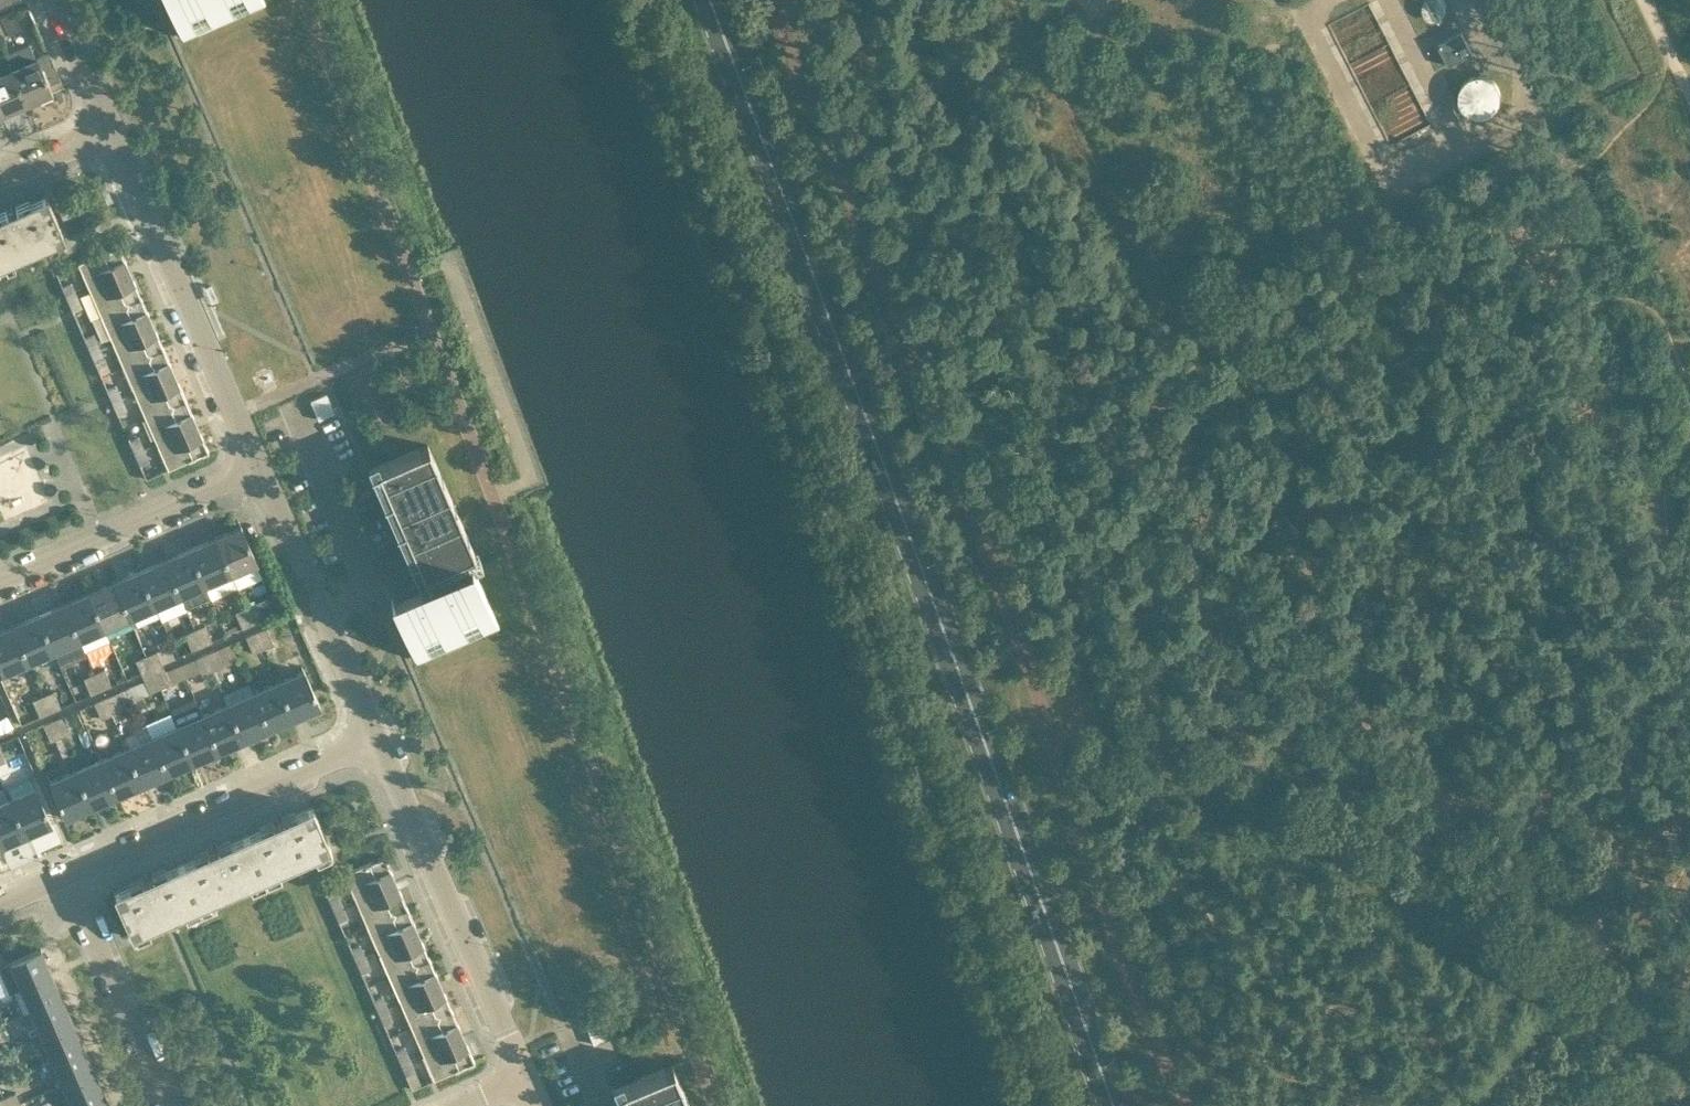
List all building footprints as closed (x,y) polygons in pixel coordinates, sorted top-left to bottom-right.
[(184,37),(265,2),(264,0),(168,0),(184,37)] [(0,16),(0,36),(8,33),(1,16),(0,16)] [(1449,64),(1472,52),(1461,30),(1437,42),(1449,64)] [(48,51),(11,67),(25,101),(35,97),(37,102),(53,95),(51,90),(63,85),(48,51)] [(11,67),(0,72),(0,114),(2,117),(18,110),(16,106),(25,101),(11,67)] [(1490,70),(1459,85),(1474,117),(1505,102),(1490,70)] [(1411,84),(1374,103),(1393,139),(1430,120),(1411,84)] [(16,254),(61,234),(63,240),(65,239),(46,195),(44,196),(45,196),(43,197),(0,215),(0,261),(16,254)] [(88,217),(80,220),(84,231),(93,228),(88,217)] [(130,271),(119,245),(78,263),(90,289),(130,271)] [(141,297),(130,271),(90,289),(101,315),(141,297)] [(71,282),(62,286),(67,299),(76,294),(71,282)] [(81,307),(76,294),(67,299),(72,311),(81,307)] [(153,323),(141,297),(101,315),(112,340),(153,323)] [(164,348),(153,323),(112,340),(123,366),(164,348)] [(93,333),(84,337),(89,350),(98,346),(93,333)] [(104,358),(98,346),(89,350),(95,362),(104,358)] [(175,374),(164,348),(123,366),(135,392),(175,374)] [(186,400),(175,374),(135,392),(146,418),(186,400)] [(116,384),(106,389),(112,401),(121,397),(116,384)] [(319,416),(334,412),(329,392),(313,396),(319,416)] [(126,409),(121,397),(112,401),(117,413),(126,409)] [(198,426),(186,400),(146,418),(157,443),(198,426)] [(209,451),(198,426),(157,443),(168,469),(209,451)] [(138,436),(129,440),(134,452),(143,448),(138,436)] [(474,551),(427,444),(368,469),(375,485),(384,481),(428,582),(391,598),(417,660),(498,625),(467,554),(474,551)] [(149,460),(143,448),(134,452),(139,464),(149,460)] [(241,525),(215,537),(231,573),(257,562),(241,525)] [(231,573),(215,537),(190,547),(206,584),(231,573)] [(206,584),(190,547),(165,558),(181,595),(206,584)] [(181,595),(165,558),(139,569),(156,607),(181,595)] [(156,607),(139,569),(114,580),(130,618),(156,607)] [(130,618),(114,580),(89,591),(105,629),(130,618)] [(105,629),(89,591),(63,602),(80,640),(105,629)] [(80,640),(63,602),(38,613),(54,651),(80,640)] [(258,603),(247,607),(253,622),(264,618),(258,603)] [(253,622),(247,607),(236,612),(243,627),(253,622)] [(54,651),(38,613),(12,624),(29,662),(54,651)] [(12,624),(0,629),(0,665),(4,674),(29,662),(12,624)] [(206,624),(196,629),(203,645),(213,640),(206,624)] [(267,626),(257,631),(263,646),(274,642),(267,626)] [(203,645),(196,629),(185,633),(192,649),(203,645)] [(263,646),(257,631),(247,635),(253,651),(263,646)] [(216,648),(206,653),(213,669),(223,665),(216,648)] [(158,651),(147,655),(154,671),(165,666),(158,651)] [(213,669),(206,653),(196,658),(203,674),(213,669)] [(154,671),(147,655),(137,660),(143,676),(154,671)] [(171,682),(165,666),(154,671),(161,686),(171,682)] [(105,668),(94,673),(101,689),(112,685),(105,668)] [(303,669),(279,680),(278,680),(294,717),(320,706),(303,669)] [(161,686),(154,671),(143,676),(150,691),(161,686)] [(101,689),(94,673),(84,678),(91,694),(101,689)] [(294,717),(278,680),(253,691),(269,728),(294,717)] [(54,691),(43,695),(50,711),(61,707),(54,691)] [(269,728),(253,691),(227,702),(244,739),(269,728)] [(115,693),(105,697),(112,713),(122,709),(115,693)] [(50,711),(43,695),(33,700),(40,716),(50,711)] [(112,713),(105,697),(95,702),(102,718),(112,713)] [(227,701),(226,701),(227,702),(202,713),(218,750),(244,739),(227,701)] [(218,750),(202,713),(177,724),(193,761),(218,750)] [(64,715),(54,719),(62,735),(71,731),(64,715)] [(62,735),(54,719),(44,724),(51,740),(55,738),(62,735)] [(193,761),(177,724),(151,735),(168,772),(193,761)] [(168,772),(151,735),(126,746),(142,784),(168,772)] [(142,784),(126,746),(101,757),(117,795),(142,784)] [(117,795),(101,757),(75,768),(92,806),(117,795)] [(92,806),(75,768),(50,779),(66,817),(92,806)] [(52,823),(35,785),(10,797),(26,834),(52,823)] [(10,797),(0,801),(0,844),(1,846),(26,834),(10,797)] [(262,874),(328,845),(331,851),(332,851),(313,807),(312,807),(312,808),(246,836),(262,874)] [(197,903),(262,874),(246,836),(181,864),(197,903)] [(396,881),(385,856),(345,873),(356,899),(396,881)] [(181,864),(142,881),(116,892),(115,892),(114,892),(133,936),(134,936),(132,931),(197,903),(181,864)] [(408,907),(396,881),(356,899),(367,925),(408,907)] [(337,893),(328,897),(333,909),(342,905),(337,893)] [(348,917),(342,905),(333,909),(338,921),(348,917)] [(419,933),(408,907),(367,925),(378,950),(419,933)] [(430,959),(419,933),(378,950),(390,976),(430,959)] [(359,944),(350,948),(355,960),(365,956),(359,944)] [(41,948),(11,961),(5,964),(0,966),(0,967),(10,991),(21,986),(52,972),(41,948)] [(370,968),(365,956),(355,960),(361,972),(370,968)] [(441,984),(430,959),(390,976),(401,1002),(441,984)] [(63,997),(52,972),(21,986),(32,1010),(63,997)] [(453,1010),(441,984),(401,1002),(412,1028),(453,1010)] [(382,995),(372,999),(378,1011),(387,1007),(382,995)] [(73,1021),(63,997),(32,1010),(42,1034),(73,1021)] [(392,1019),(387,1007),(378,1011),(383,1023),(392,1019)] [(464,1036),(453,1010),(412,1028),(423,1053),(464,1036)] [(84,1045),(73,1021),(42,1034),(50,1053),(53,1059),(84,1045)] [(475,1062),(464,1036),(423,1053),(435,1079),(475,1062)] [(94,1070),(84,1045),(53,1059),(63,1083),(94,1070)] [(404,1046),(395,1050),(400,1062),(409,1058),(404,1046)] [(415,1070),(409,1058),(400,1062),(405,1074),(415,1070)] [(613,1089),(619,1104),(628,1101),(630,1105),(690,1105),(672,1063),(613,1089)] [(94,1070),(63,1083),(73,1105),(77,1105),(105,1094),(94,1070)] [(21,1101),(16,1090),(0,1098),(0,1099),(3,1105),(10,1105),(21,1101)] [(105,1094),(77,1105),(110,1105),(105,1094)]
